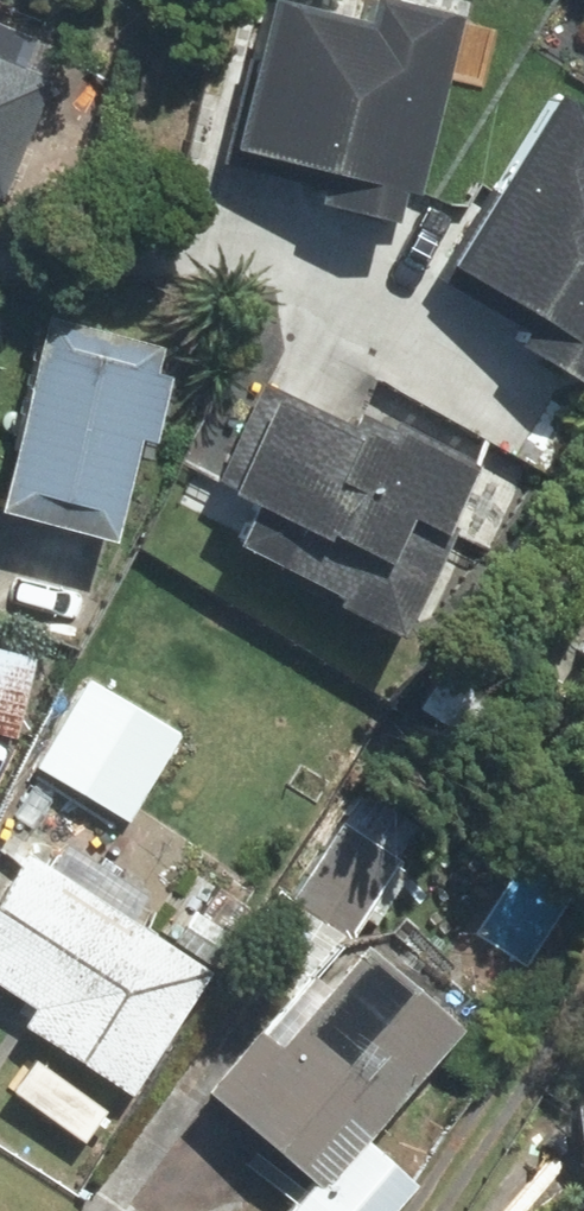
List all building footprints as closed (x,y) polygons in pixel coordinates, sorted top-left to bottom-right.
[(277,1),(241,150),(408,190),(450,19),(372,0),(363,0),(358,20),(277,1)] [(0,78),(0,166),(31,91),(0,78)] [(563,94),(444,278),(583,367),(583,107),(563,94)] [(32,331),(0,450),(0,519),(82,541),(109,442),(131,448),(154,363),(32,331)] [(457,482),(272,391),(213,509),(227,517),(214,544),(383,628),(457,482)] [(0,653),(0,732),(10,735),(30,661),(0,653)] [(165,731),(90,688),(41,775),(116,817),(165,731)] [(10,868),(0,883),(0,1002),(22,1015),(10,1034),(104,1092),(179,972),(10,868)] [(420,1033),(336,962),(207,1114),(292,1185),(420,1033)] [(570,1210),(583,1210),(583,1121),(558,1124),(570,1210)] [(334,1161),(292,1210),(365,1210),(377,1197),(334,1161)]
